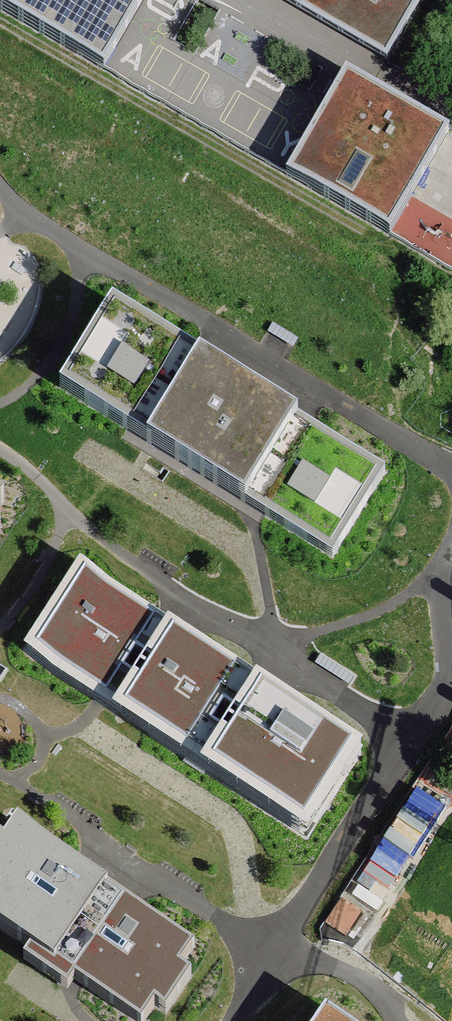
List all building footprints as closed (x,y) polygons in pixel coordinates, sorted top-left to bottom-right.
[(102,66),(141,0),(0,0),(0,9),(102,66)] [(386,58),(420,0),(284,0),(386,58)] [(287,175),(388,233),(447,131),(346,73),(287,175)] [(384,473),(110,304),(55,396),(105,425),(196,479),(286,532),(332,560),(384,473)] [(9,499),(0,493),(0,514),(9,499)] [(202,640),(81,560),(21,652),(308,841),(369,750),(327,723),(265,681),(202,640)] [(16,805),(0,829),(0,917),(144,1017),(202,934),(148,897),(70,843),(16,805)] [(325,1002),(313,1020),(353,1020),(325,1002)]
